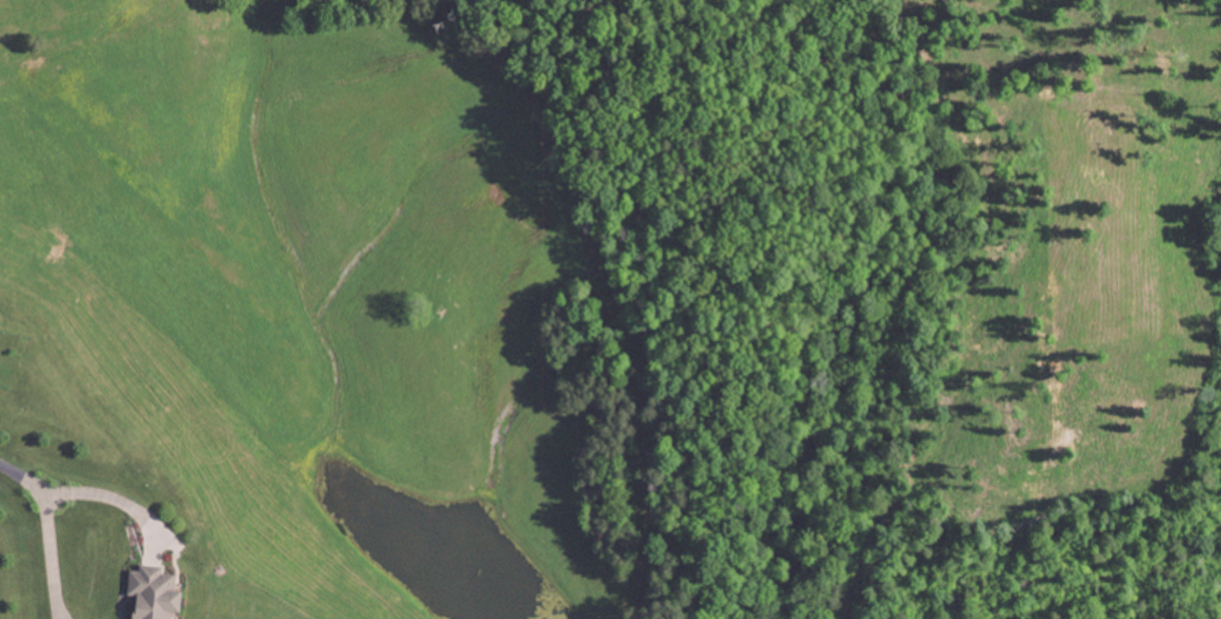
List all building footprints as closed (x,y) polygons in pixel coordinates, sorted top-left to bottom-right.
[(178,615),(178,609),(190,611),(192,589),(181,588),(182,573),(169,572),(169,565),(147,562),(143,570),(134,569),(132,593),(147,595),(146,608),(139,618),(175,618),(178,615)]
